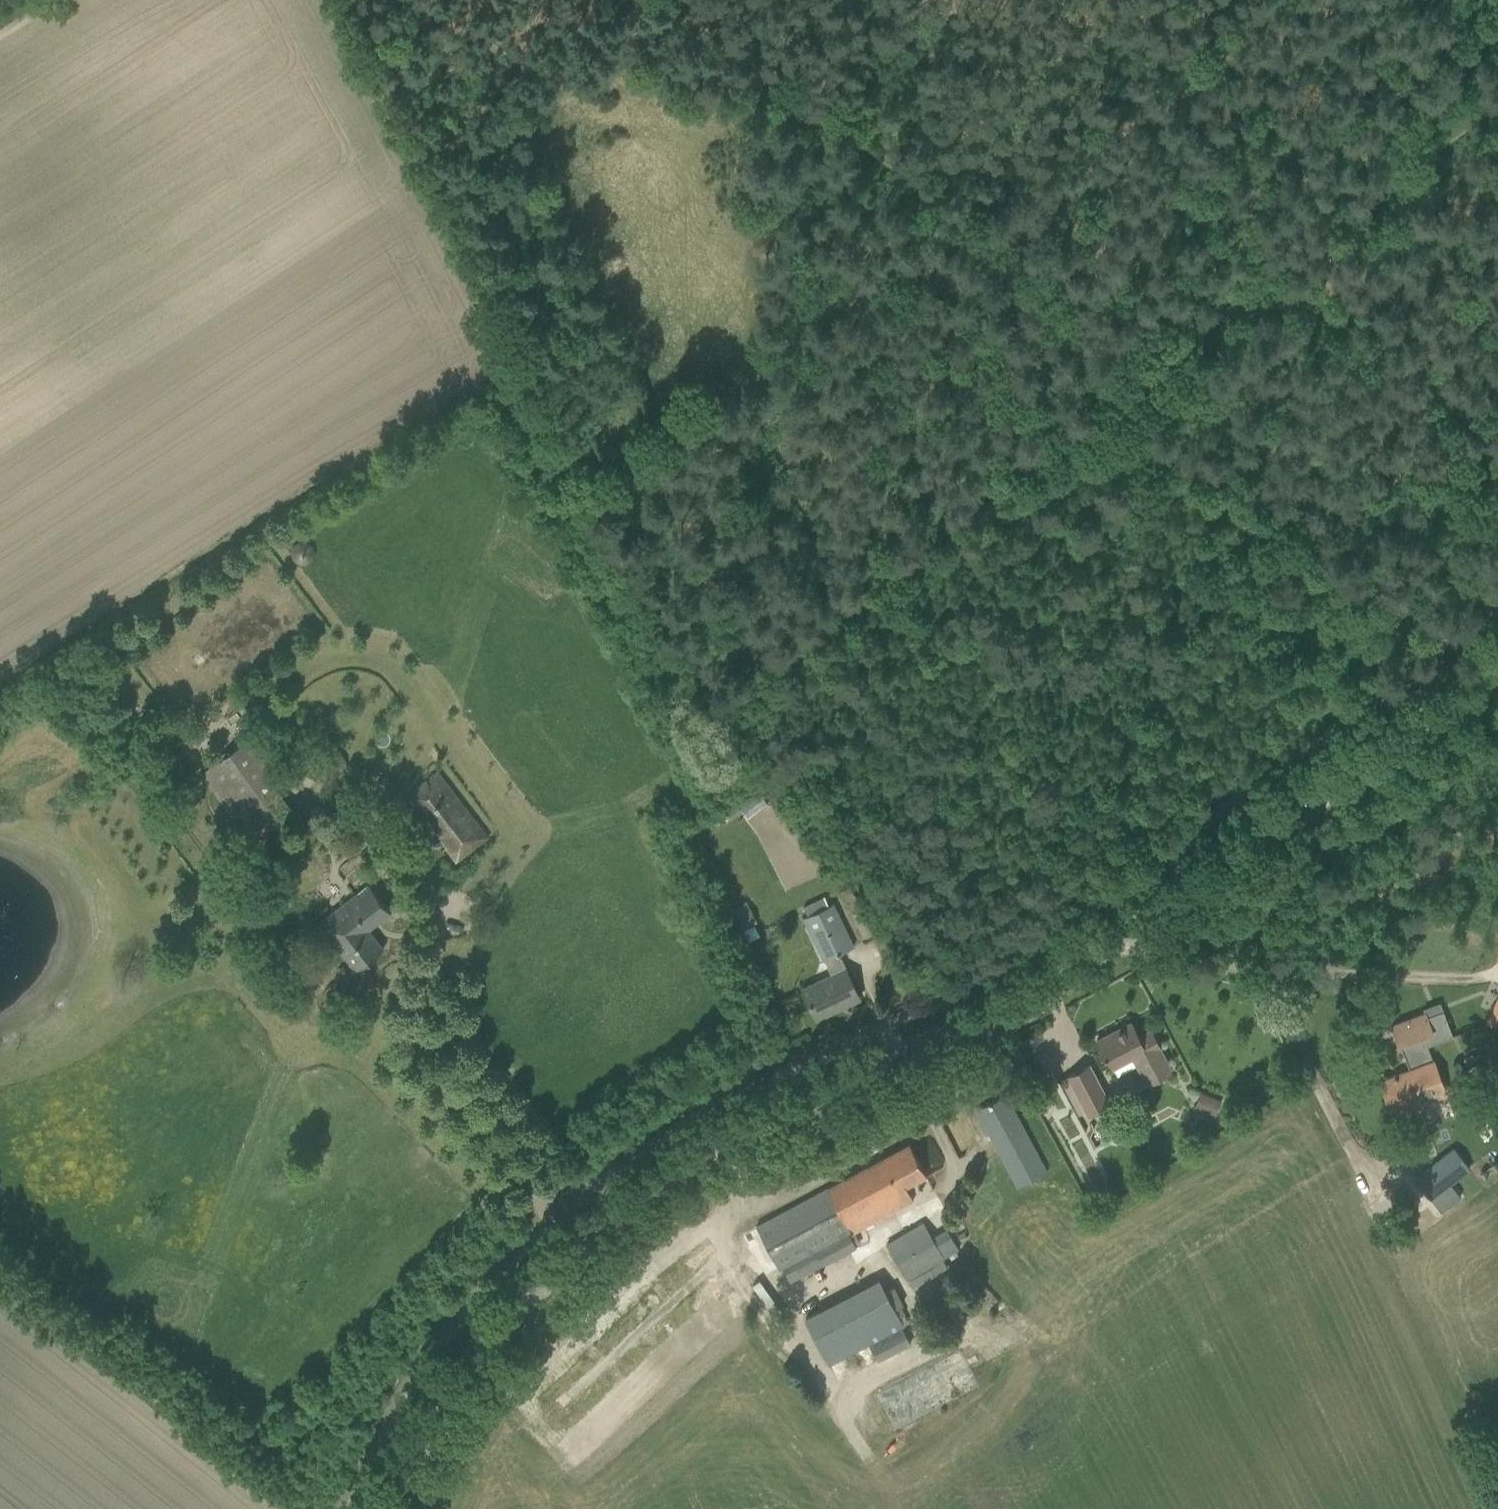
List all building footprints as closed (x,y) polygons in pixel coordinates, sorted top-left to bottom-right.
[(201,772),(252,844),(295,813),(275,785),(290,775),(258,730),(201,772)] [(444,847),(456,863),(490,836),(438,769),(406,794),(446,845),(444,847)] [(385,775),(375,783),(387,798),(397,790),(385,775)] [(735,804),(741,811),(747,819),(766,804),(754,790),(735,804)] [(735,804),(729,810),(734,817),(741,811),(735,804)] [(368,929),(391,912),(369,883),(316,924),(332,944),(334,942),(356,970),(383,948),(368,929)] [(805,918),(826,962),(855,948),(834,904),(805,918)] [(750,908),(736,915),(742,929),(757,922),(750,908)] [(803,990),(808,1000),(816,1018),(859,997),(847,970),(803,990)] [(1486,1022),(1497,1027),(1497,1008),(1493,1006),(1486,1022)] [(1446,1092),(1427,1045),(1453,1036),(1443,1010),(1426,1017),(1425,1013),(1391,1026),(1399,1045),(1399,1044),(1410,1070),(1381,1081),(1393,1112),(1446,1092)] [(1096,1040),(1105,1057),(1106,1056),(1112,1067),(1113,1066),(1117,1075),(1137,1065),(1147,1084),(1171,1071),(1159,1048),(1160,1047),(1151,1030),(1139,1036),(1133,1025),(1110,1037),(1108,1034),(1096,1040)] [(1067,1076),(1088,1115),(1109,1104),(1089,1065),(1067,1076)] [(976,1110),(1017,1188),(1047,1172),(1006,1095),(976,1110)] [(915,1202),(907,1188),(927,1177),(909,1143),(827,1187),(828,1188),(756,1226),(779,1269),(782,1267),(787,1278),(820,1261),(822,1265),(856,1247),(848,1232),(850,1230),(853,1235),(915,1202)] [(1451,1150),(1414,1178),(1429,1198),(1468,1169),(1453,1149),(1451,1150)] [(884,1243),(906,1280),(908,1279),(910,1284),(924,1276),(921,1271),(944,1259),(921,1221),(884,1243)] [(881,1279),(804,1314),(827,1365),(870,1345),(876,1359),(910,1343),(881,1279)]
